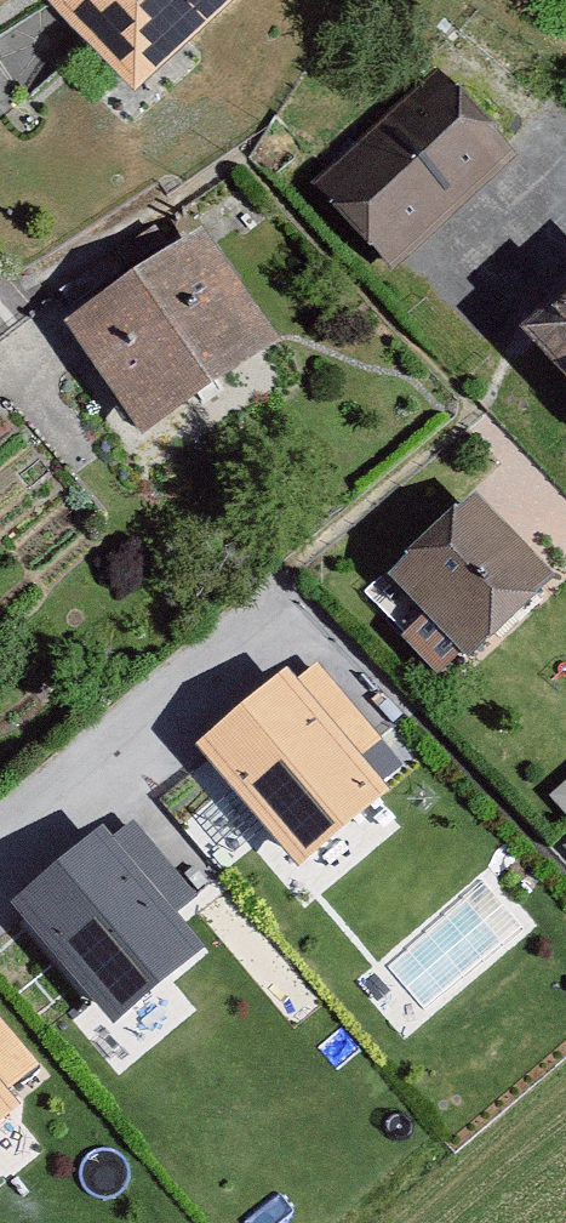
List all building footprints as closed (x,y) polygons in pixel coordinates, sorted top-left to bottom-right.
[(155,93),(252,0),(66,0),(155,93)] [(453,76),(326,190),(402,275),(530,160),(453,76)] [(220,239),(81,332),(158,446),(296,353),(220,239)] [(542,338),(565,365),(565,316),(542,338)] [(403,574),(483,661),(565,584),(565,581),(489,496),(403,574)] [(387,797),(282,676),(192,753),(298,875),(387,797)] [(206,954),(100,832),(10,909),(115,1032),(206,954)] [(0,1091),(0,1129),(19,1113),(0,1091)]
